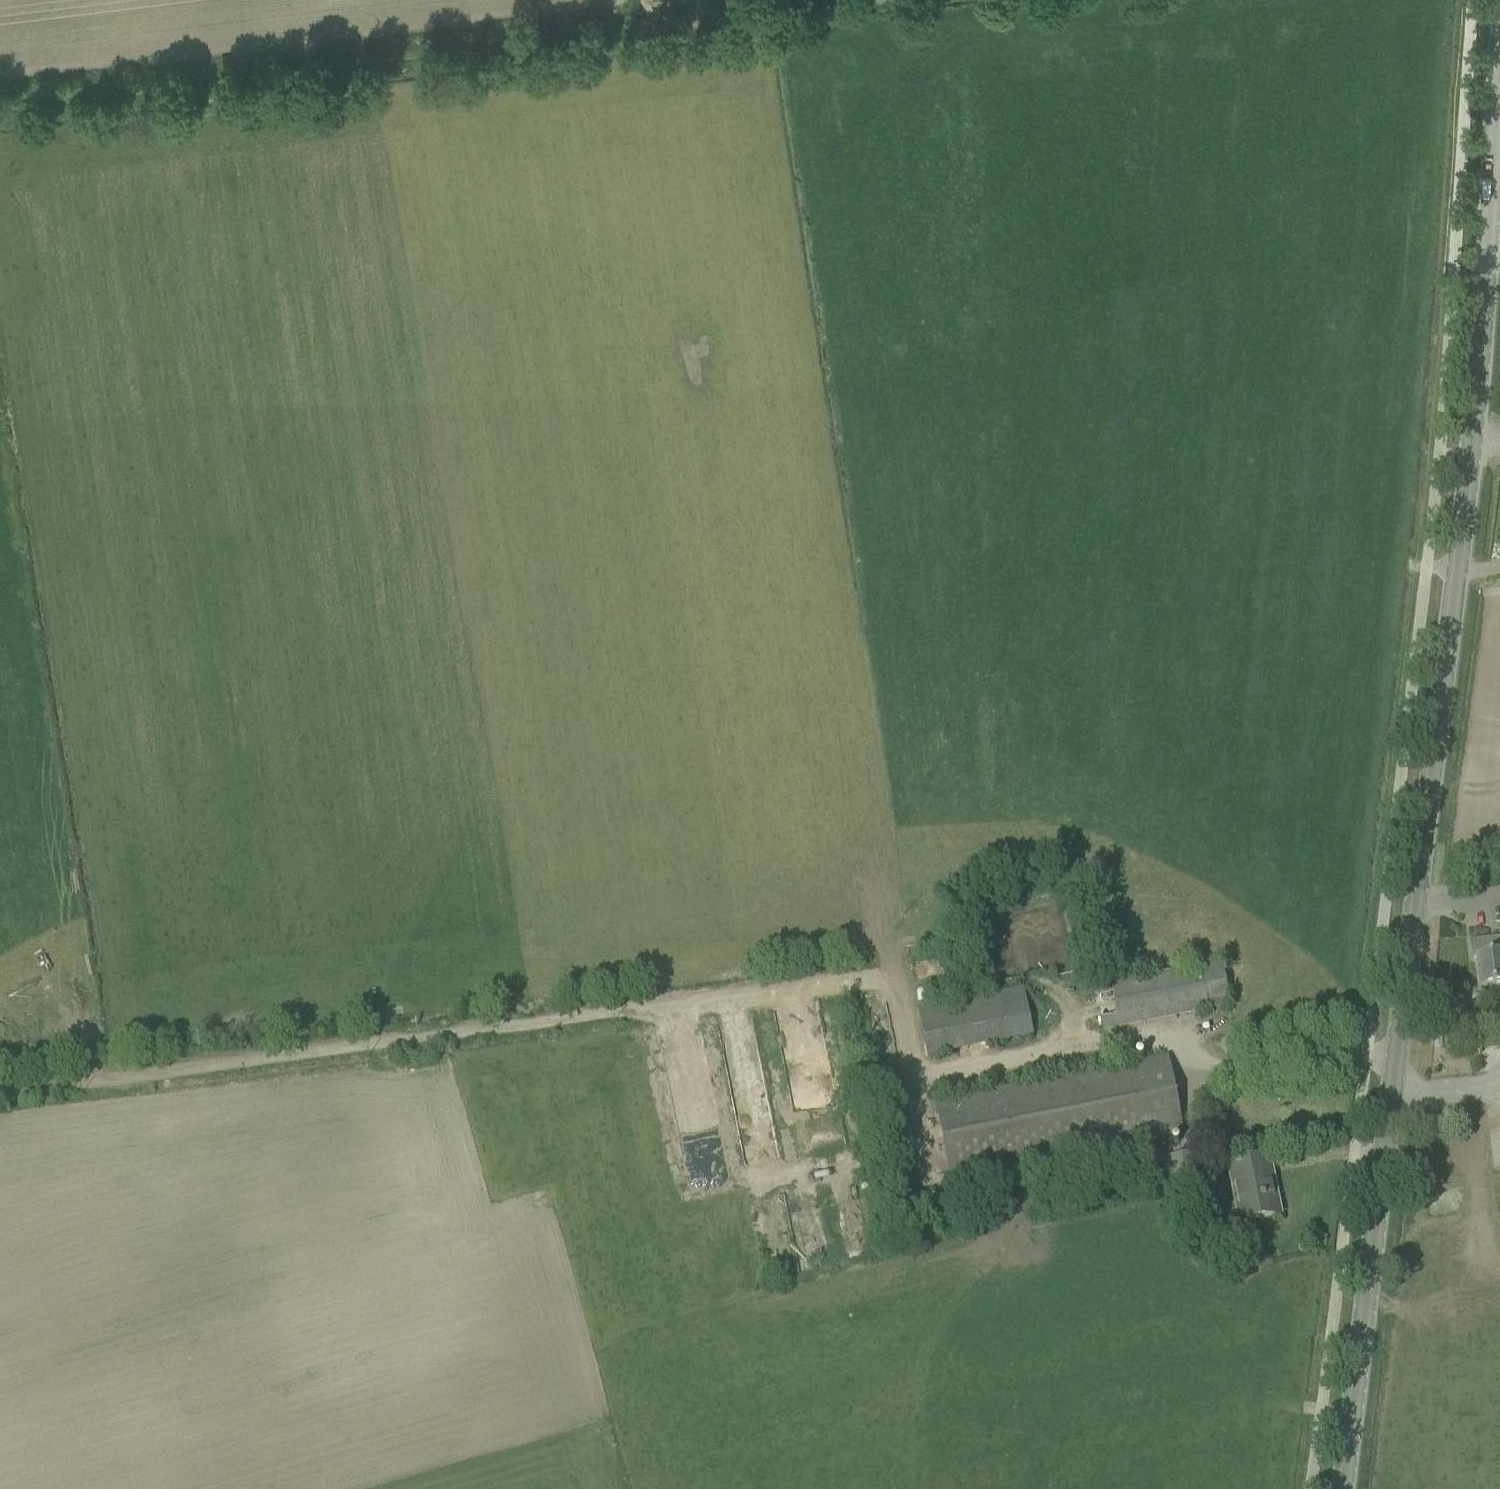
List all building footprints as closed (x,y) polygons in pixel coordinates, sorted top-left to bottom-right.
[(1470,942),(1472,959),(1478,959),(1481,987),(1499,985),(1499,939),(1470,942)] [(1094,987),(1102,1031),(1229,1006),(1220,955),(1188,961),(1190,969),(1094,987)] [(916,1010),(926,1060),(1008,1044),(1008,1042),(1023,1040),(1015,995),(1000,997),(999,993),(916,1010)] [(937,1102),(952,1180),(1182,1134),(1167,1057),(937,1102)] [(1195,1154),(1165,1160),(1170,1182),(1200,1176),(1195,1154)] [(1271,1218),(1271,1217),(1280,1215),(1276,1197),(1270,1198),(1263,1160),(1230,1166),(1233,1186),(1237,1205),(1242,1204),(1245,1222),(1258,1219),(1258,1221),(1271,1218)]
